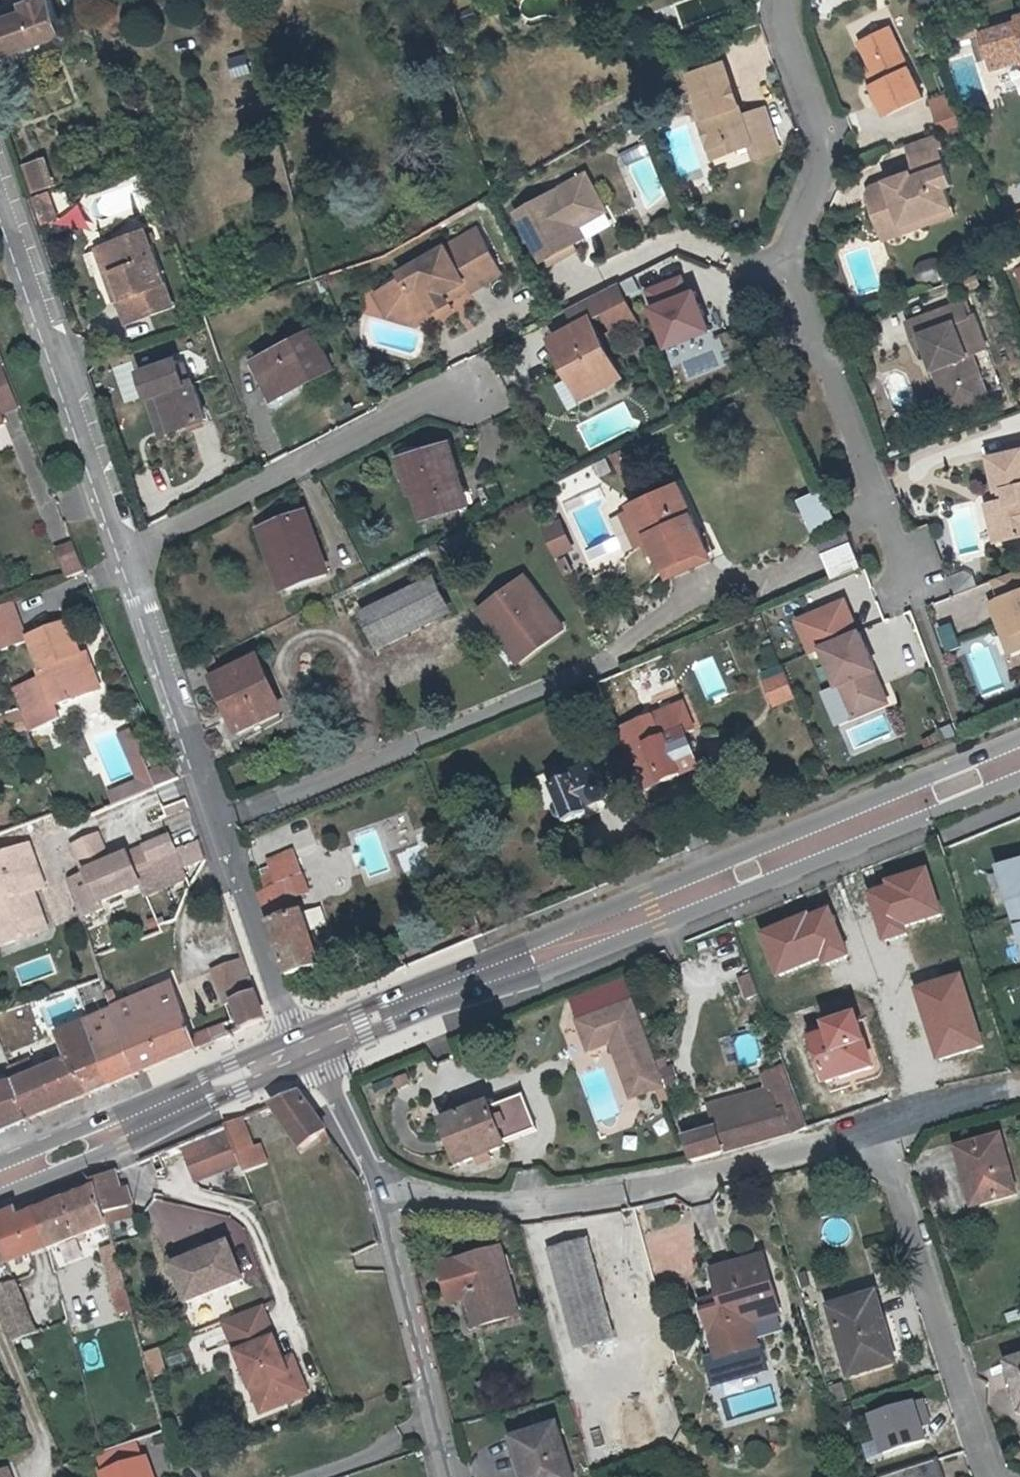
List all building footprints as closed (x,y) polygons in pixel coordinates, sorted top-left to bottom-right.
[(28,16),(0,25),(0,45),(5,60),(67,41),(53,0),(24,0),(28,16)] [(963,43),(990,34),(987,25),(959,33),(963,43)] [(990,34),(1001,70),(1019,64),(1019,25),(990,34)] [(922,95),(889,26),(859,39),(873,68),(879,80),(875,81),(872,83),(886,112),(922,95)] [(691,72),(708,117),(702,119),(712,146),(733,139),(736,149),(755,142),(760,155),(783,147),(767,105),(745,113),(742,104),(736,107),(734,98),(739,97),(725,59),(691,72)] [(879,80),(873,68),(869,70),(875,81),(879,80)] [(946,93),(929,99),(934,112),(951,105),(946,93)] [(739,97),(734,98),(736,107),(742,104),(739,97)] [(951,105),(934,112),(940,128),(957,122),(951,105)] [(879,230),(901,222),(898,214),(916,208),(919,216),(949,204),(942,185),(950,182),(937,147),(941,146),(936,132),(904,143),(915,174),(910,175),(887,184),(885,179),(869,185),(865,192),(879,230)] [(733,139),(712,146),(716,156),(736,149),(733,139)] [(35,193),(56,186),(46,157),(27,164),(35,193)] [(909,171),(885,179),(887,184),(910,175),(909,171)] [(579,222),(607,207),(589,175),(519,214),(549,267),(579,250),(576,245),(567,229),(579,222)] [(30,198),(36,214),(56,204),(49,192),(30,198)] [(62,220),(56,204),(36,214),(42,227),(62,220)] [(901,222),(879,230),(881,237),(952,212),(949,204),(919,216),(916,208),(898,214),(901,222)] [(610,212),(607,207),(579,222),(567,229),(576,245),(588,238),(582,228),(610,212)] [(472,292),(505,274),(481,229),(401,270),(404,276),(382,288),(393,310),(414,316),(435,305),(437,310),(452,303),(450,299),(446,293),(467,282),(470,289),(472,292)] [(124,297),(118,300),(127,324),(175,305),(152,245),(157,243),(153,234),(148,236),(147,232),(104,248),(124,297)] [(116,301),(118,300),(124,297),(104,248),(97,251),(116,301)] [(943,260),(917,261),(918,281),(944,281),(943,260)] [(659,304),(697,288),(690,272),(652,288),(659,304)] [(450,299),(470,289),(467,282),(446,293),(450,299)] [(621,283),(573,308),(583,328),(561,340),(578,376),(576,378),(587,400),(589,405),(608,395),(606,390),(625,380),(597,323),(608,318),(612,325),(636,314),(621,283)] [(697,288),(659,304),(675,343),(718,326),(702,286),(697,288)] [(393,310),(382,288),(376,290),(389,314),(415,323),(437,310),(435,305),(414,316),(393,310)] [(957,300),(915,315),(920,331),(929,328),(934,342),(949,386),(987,372),(978,347),(974,348),(957,300)] [(440,316),(454,308),(452,303),(437,310),(440,316)] [(858,307),(848,311),(851,318),(861,314),(858,307)] [(636,314),(612,325),(620,341),(644,328),(636,314)] [(920,331),(925,345),(934,342),(929,328),(920,331)] [(279,396),(336,368),(318,331),(261,358),(279,396)] [(137,371),(148,402),(159,398),(170,433),(208,420),(194,378),(187,381),(179,357),(137,371)] [(8,427),(5,418),(23,411),(5,366),(0,368),(0,430),(8,427)] [(567,411),(581,408),(574,381),(560,384),(567,411)] [(159,398),(148,402),(159,437),(170,433),(159,398)] [(453,440),(397,458),(408,496),(413,496),(423,523),(473,508),(453,440)] [(996,450),(1004,484),(1012,482),(1014,491),(1005,492),(993,495),(997,513),(1005,511),(1009,532),(1019,530),(1019,445),(996,450)] [(1012,482),(1004,484),(1005,492),(1014,491),(1012,482)] [(660,555),(667,570),(708,549),(676,487),(630,510),(632,514),(647,544),(653,541),(660,555)] [(799,502),(814,536),(839,524),(824,491),(799,502)] [(1009,532),(1005,511),(997,513),(1001,534),(1009,532)] [(309,513),(256,532),(279,596),(332,578),(309,513)] [(636,550),(647,544),(632,514),(622,519),(636,550)] [(561,520),(543,528),(557,558),(575,549),(561,520)] [(836,581),(865,568),(849,529),(820,541),(836,581)] [(653,541),(647,544),(653,557),(660,555),(653,541)] [(56,550),(67,581),(85,574),(73,543),(56,550)] [(708,549),(667,570),(671,578),(712,558),(708,549)] [(989,601),(1009,655),(1019,651),(1019,572),(993,582),(999,598),(989,601)] [(527,575),(478,611),(518,664),(567,627),(527,575)] [(376,649),(454,614),(437,577),(359,612),(376,649)] [(847,598),(796,619),(807,647),(858,626),(847,598)] [(15,602),(0,608),(0,650),(1,652),(29,641),(15,602)] [(82,657),(85,655),(72,622),(33,638),(45,669),(42,671),(45,677),(56,707),(95,691),(82,657)] [(941,628),(949,653),(964,648),(956,623),(941,628)] [(873,670),(878,667),(880,667),(864,629),(827,645),(856,716),(887,703),(873,670)] [(89,655),(85,655),(82,657),(95,691),(102,689),(89,655)] [(240,731),(282,711),(257,656),(215,675),(240,731)] [(873,670),(887,703),(891,701),(878,667),(873,670)] [(798,694),(790,672),(768,681),(777,703),(798,694)] [(45,677),(15,689),(22,710),(28,723),(30,730),(61,718),(56,707),(45,677)] [(687,703),(637,722),(647,747),(687,731),(687,732),(697,728),(687,703)] [(28,723),(22,710),(0,717),(0,732),(28,723)] [(647,747),(637,722),(620,729),(624,741),(634,766),(636,771),(642,787),(664,779),(664,780),(700,766),(687,731),(647,747)] [(138,783),(108,797),(112,808),(154,790),(132,730),(120,734),(138,783)] [(591,755),(550,772),(556,788),(563,805),(558,807),(557,813),(559,820),(564,822),(568,821),(571,829),(594,820),(590,812),(602,807),(605,808),(608,808),(611,807),(615,803),(616,799),(615,795),(613,791),(609,789),(604,789),(596,767),(591,755)] [(100,832),(75,844),(88,873),(89,872),(103,903),(144,885),(149,895),(190,877),(186,869),(177,850),(153,861),(146,844),(129,852),(130,853),(113,861),(100,832)] [(153,861),(177,850),(170,834),(146,844),(153,861)] [(199,841),(177,850),(186,869),(205,862),(199,841)] [(42,935),(28,897),(36,894),(48,890),(33,847),(0,858),(0,949),(42,935)] [(283,884),(304,875),(309,873),(298,848),(272,858),(279,873),(283,884)] [(999,871),(1010,902),(1013,901),(1019,921),(1019,865),(999,871)] [(848,876),(858,913),(884,905),(871,866),(848,876)] [(269,890),(283,884),(279,873),(264,878),(269,890)] [(283,884),(269,890),(264,892),(261,894),(289,977),(322,963),(305,911),(299,913),(293,897),(310,889),(304,875),(283,884)] [(49,932),(36,894),(28,897),(42,935),(49,932)] [(254,988),(245,962),(215,973),(227,1005),(238,1033),(265,1021),(254,988)] [(747,1003),(757,1000),(749,977),(739,980),(747,1003)] [(112,1009),(135,1076),(198,1050),(193,1036),(172,983),(112,1009)] [(630,1004),(602,1015),(613,1043),(634,1098),(654,1091),(660,1107),(668,1104),(662,1088),(630,1004)] [(12,1084),(29,1120),(135,1076),(112,1009),(53,1034),(64,1062),(12,1084)] [(628,1100),(634,1098),(613,1043),(602,1015),(574,1025),(585,1054),(609,1045),(628,1100)] [(223,1025),(193,1036),(198,1050),(228,1038),(223,1025)] [(829,1035),(831,1042),(812,1048),(825,1087),(870,1071),(855,1026),(829,1035)] [(777,1055),(783,1071),(806,1134),(832,1124),(826,1109),(815,1113),(792,1049),(777,1055)] [(714,1131),(683,1143),(691,1166),(806,1134),(783,1071),(762,1079),(769,1097),(739,1106),(734,1110),(710,1119),(714,1131)] [(29,1120),(12,1084),(0,1087),(0,1133),(29,1120)] [(303,1149),(327,1132),(302,1095),(272,1107),(303,1149)] [(489,1113),(502,1148),(535,1135),(522,1100),(489,1113)] [(458,1168),(476,1162),(479,1169),(489,1165),(486,1158),(503,1152),(502,1148),(489,1113),(488,1110),(443,1127),(458,1168)] [(239,1121),(226,1127),(229,1135),(244,1130),(239,1121)] [(226,1127),(205,1135),(211,1150),(187,1161),(193,1177),(201,1179),(241,1164),(229,1135),(226,1127)] [(244,1130),(229,1135),(241,1164),(244,1172),(266,1162),(259,1144),(251,1147),(244,1130)] [(959,1146),(968,1178),(976,1176),(983,1199),(1016,1190),(1000,1135),(959,1146)] [(95,1181),(97,1190),(107,1227),(110,1226),(122,1221),(119,1211),(133,1207),(128,1188),(120,1190),(115,1172),(95,1181)] [(97,1190),(38,1214),(46,1243),(49,1251),(107,1227),(97,1190)] [(31,1248),(23,1220),(20,1211),(0,1218),(0,1259),(31,1248)] [(23,1220),(31,1248),(46,1243),(38,1214),(23,1220)] [(631,1236),(569,1254),(597,1348),(660,1329),(631,1236)] [(191,1255),(192,1259),(173,1266),(189,1303),(244,1280),(229,1243),(210,1250),(209,1248),(203,1245),(194,1250),(191,1255)] [(128,1291),(116,1248),(104,1252),(115,1295),(128,1291)] [(501,1253),(439,1271),(450,1309),(468,1303),(476,1332),(520,1319),(501,1253)] [(597,1348),(569,1254),(553,1259),(580,1353),(597,1348)] [(729,1313),(710,1320),(725,1365),(764,1352),(757,1329),(786,1319),(768,1263),(717,1278),(726,1304),(729,1313)] [(0,1288),(0,1304),(15,1341),(38,1332),(18,1281),(0,1288)] [(901,1364),(878,1300),(838,1314),(859,1379),(901,1364)] [(726,1304),(707,1310),(710,1320),(729,1313),(726,1304)] [(273,1331),(263,1306),(255,1309),(265,1334),(273,1331)] [(255,1309),(226,1321),(238,1353),(226,1358),(244,1403),(267,1394),(274,1409),(310,1394),(297,1363),(288,1367),(273,1331),(265,1334),(255,1309)] [(196,1333),(192,1322),(183,1326),(187,1337),(196,1333)] [(151,1350),(153,1374),(167,1373),(166,1349),(151,1350)] [(1012,1369),(1019,1394),(1019,1366),(1012,1369)] [(267,1394),(244,1403),(250,1418),(274,1409),(267,1394)] [(926,1402),(876,1415),(887,1454),(937,1441),(926,1402)] [(523,1476),(572,1476),(559,1433),(514,1446),(523,1476)] [(103,1476),(152,1476),(146,1461),(143,1461),(137,1446),(96,1460),(103,1476)] [(894,1476),(914,1476),(947,1466),(941,1450),(891,1466),(894,1476)] [(947,1466),(914,1476),(950,1476),(947,1466)]
